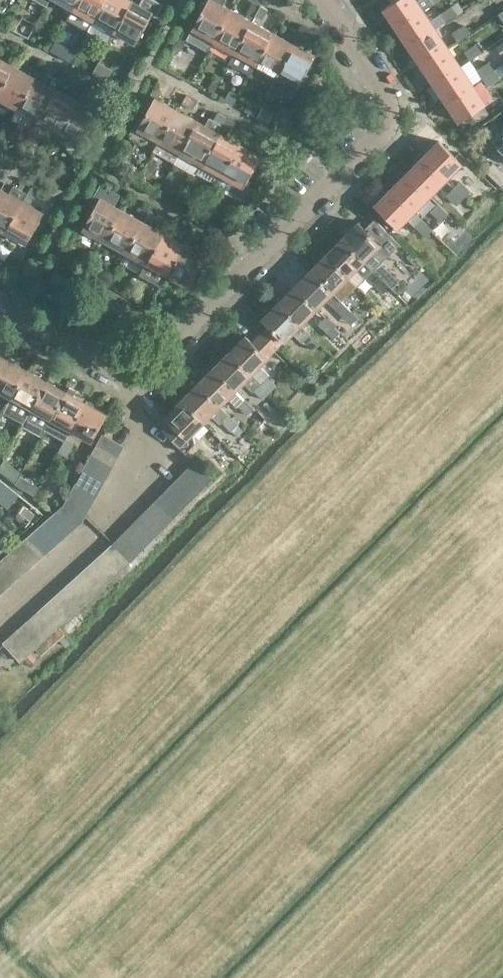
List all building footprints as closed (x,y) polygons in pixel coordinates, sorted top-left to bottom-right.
[(72,9),(77,0),(55,0),(72,9)] [(104,0),(77,0),(72,9),(66,20),(87,31),(104,0)] [(132,0),(104,0),(87,31),(108,43),(114,32),(132,0)] [(132,0),(114,32),(123,37),(135,44),(138,39),(153,12),(132,0)] [(213,40),(231,9),(223,4),(225,0),(207,0),(186,38),(207,50),(213,40)] [(422,10),(433,2),(432,0),(416,0),(396,0),(383,8),(396,28),(422,10)] [(451,5),(439,14),(445,22),(456,14),(451,5)] [(267,10),(259,6),(254,15),(262,20),(267,10)] [(234,52),(252,20),(231,9),(213,40),(234,52)] [(422,10),(396,28),(403,38),(408,46),(435,29),(422,10)] [(234,52),(255,63),(272,32),(252,20),(234,52)] [(463,24),(451,33),(457,41),(469,33),(463,24)] [(408,46),(421,65),(447,47),(435,29),(408,46)] [(255,63),(276,75),(294,44),(272,32),(255,63)] [(476,43),(464,51),(469,59),(482,51),(476,43)] [(294,44),(276,75),(277,76),(272,86),(292,97),(298,87),(299,84),(302,86),(309,75),(305,73),(315,55),(294,44)] [(447,47),(421,65),(433,83),(460,66),(447,47)] [(13,64),(0,57),(0,89),(13,64)] [(476,69),(482,78),(494,70),(488,61),(476,69)] [(0,89),(0,98),(17,108),(34,76),(13,64),(0,89)] [(460,66),(433,83),(446,102),(472,85),(460,66)] [(500,78),(494,70),(482,78),(488,87),(500,78)] [(32,130),(55,87),(34,76),(17,108),(11,118),(32,130)] [(472,85),(446,102),(459,121),(485,104),(472,85)] [(56,136),(76,99),(55,87),(32,130),(53,141),(56,136)] [(159,139),(176,108),(155,96),(143,118),(138,116),(130,131),(131,137),(141,143),(146,141),(151,134),(159,139)] [(76,99),(56,136),(68,143),(68,149),(79,155),(85,143),(84,143),(81,142),(98,111),(76,99)] [(174,160),(179,150),(197,120),(176,108),(159,139),(153,149),(174,160)] [(235,122),(229,119),(224,127),(230,131),(235,122)] [(179,150),(200,162),(218,131),(197,120),(179,150)] [(216,183),(221,174),(239,143),(218,131),(200,162),(195,171),(216,183)] [(495,142),(502,150),(502,133),(495,142)] [(423,157),(445,179),(462,163),(439,140),(423,157)] [(239,143),(221,174),(243,186),(260,155),(239,143)] [(445,179),(423,157),(407,172),(430,195),(439,186),(445,179)] [(430,195),(407,172),(391,188),(414,211),(430,195)] [(454,188),(464,198),(470,191),(460,182),(454,188)] [(21,199),(26,191),(13,184),(8,192),(0,188),(0,189),(0,228),(4,231),(21,199)] [(105,240),(122,209),(115,205),(121,194),(102,184),(96,195),(101,197),(84,228),(105,240)] [(21,199),(4,231),(26,243),(43,211),(31,205),(39,191),(30,186),(22,200),(21,199)] [(423,220),(414,211),(391,188),(375,205),(398,227),(406,219),(415,227),(423,220)] [(457,205),(463,198),(464,198),(454,188),(447,195),(457,205)] [(439,203),(431,211),(441,222),(449,214),(439,203)] [(126,251),(143,221),(122,209),(105,240),(126,251)] [(433,230),(423,220),(415,227),(425,238),(433,230)] [(146,263),(164,232),(143,221),(126,251),(146,263)] [(389,253),(365,228),(358,222),(341,239),(372,270),(380,262),(389,253)] [(164,232),(146,263),(167,275),(184,244),(164,232)] [(364,278),(366,276),(372,270),(341,239),(326,254),(349,277),(356,270),(364,278)] [(184,244),(167,275),(188,287),(205,256),(184,244)] [(426,270),(409,252),(399,262),(417,279),(426,270)] [(326,254),(310,270),(333,292),(349,277),(326,254)] [(389,272),(380,262),(372,270),(382,279),(389,272)] [(310,270),(294,285),(317,308),(326,300),(334,308),(340,301),(332,293),(333,292),(310,270)] [(386,284),(382,279),(372,270),(366,276),(380,289),(386,284)] [(317,308),(294,285),(278,302),(301,324),(317,308)] [(357,286),(350,293),(359,302),(366,295),(357,286)] [(350,311),(340,301),(334,308),(343,318),(350,311)] [(310,334),(301,324),(278,302),(262,318),(269,324),(262,331),(278,347),(293,333),(302,342),(303,341),(310,334)] [(335,327),(325,317),(318,324),(328,334),(335,327)] [(310,334),(303,341),(312,350),(319,343),(310,334)] [(261,383),(268,376),(258,367),(275,351),(258,335),(251,341),(245,335),(229,351),(261,383)] [(229,351),(213,367),(236,390),(243,382),(253,391),(255,389),(261,383),(229,351)] [(26,369),(7,358),(0,371),(0,393),(1,391),(11,397),(26,369)] [(236,407),(237,406),(244,399),(235,390),(236,390),(213,367),(197,383),(220,406),(227,398),(236,407)] [(24,421),(46,380),(26,369),(11,397),(4,410),(24,421)] [(268,376),(261,383),(270,392),(277,385),(268,376)] [(66,390),(46,380),(24,421),(22,424),(42,435),(46,427),(66,390)] [(220,423),(222,421),(229,415),(220,406),(197,383),(180,399),(203,422),(211,414),(220,423)] [(263,398),(268,394),(270,392),(261,383),(255,389),(263,398)] [(65,438),(71,429),(86,401),(74,395),(76,392),(69,388),(67,391),(66,390),(46,427),(65,438)] [(180,399),(175,405),(157,422),(186,451),(195,442),(194,431),(203,422),(180,399)] [(253,408),(244,399),(237,406),(247,415),(253,408)] [(106,412),(86,401),(71,429),(91,440),(106,412)] [(238,424),(229,415),(222,421),(231,430),(238,424)] [(223,440),(213,430),(206,437),(216,447),(223,440)] [(102,432),(96,443),(119,456),(125,445),(102,432)] [(59,451),(67,455),(74,443),(66,438),(59,451)] [(96,443),(90,453),(113,466),(119,456),(96,443)] [(90,453),(85,463),(108,476),(113,466),(90,453)] [(204,486),(212,478),(194,460),(186,468),(204,486)] [(0,466),(0,471),(14,483),(20,474),(3,461),(0,466)] [(85,463),(79,472),(103,485),(108,476),(85,463)] [(196,494),(204,486),(186,468),(178,476),(196,494)] [(79,472),(74,483),(97,496),(103,485),(79,472)] [(178,476),(170,484),(188,502),(196,494),(178,476)] [(33,478),(25,491),(33,498),(41,484),(33,478)] [(91,506),(97,496),(74,483),(68,494),(91,506)] [(170,484),(162,492),(180,511),(188,502),(170,484)] [(162,492),(154,500),(172,519),(180,511),(162,492)] [(85,516),(91,506),(68,494),(62,504),(84,517),(85,516)] [(164,527),(172,519),(154,500),(145,509),(164,527)] [(71,530),(84,517),(62,504),(54,511),(71,530)] [(145,509),(137,517),(155,535),(164,527),(145,509)] [(54,511),(45,520),(62,538),(71,530),(54,511)] [(137,517),(129,525),(147,543),(155,535),(137,517)] [(54,545),(62,538),(45,520),(37,527),(54,545)] [(140,551),(147,543),(129,525),(121,533),(140,551)] [(46,553),(54,545),(37,527),(29,535),(46,553)] [(112,542),(111,543),(129,562),(140,551),(121,533),(112,542)] [(20,543),(37,561),(46,553),(29,535),(20,543)] [(20,543),(11,550),(29,569),(37,561),(20,543)] [(111,543),(103,551),(120,570),(129,562),(111,543)] [(20,577),(29,569),(11,550),(3,558),(20,577)] [(103,551),(95,558),(112,577),(120,570),(103,551)] [(0,561),(0,572),(11,585),(20,577),(3,558),(0,561)] [(95,558),(87,566),(104,585),(112,577),(95,558)] [(87,566),(79,573),(96,592),(104,585),(87,566)] [(0,572),(0,588),(3,592),(11,585),(0,572)] [(79,573),(71,580),(88,600),(96,592),(79,573)] [(80,607),(88,600),(71,580),(63,588),(80,607)] [(63,588),(55,595),(72,614),(80,607),(63,588)] [(72,614),(55,595),(46,603),(64,622),(72,614)] [(46,603),(38,611),(55,630),(64,622),(46,603)] [(38,611),(29,619),(46,639),(55,630),(38,611)] [(29,619),(21,627),(38,646),(46,639),(29,619)] [(21,627),(12,634),(30,654),(38,646),(21,627)] [(21,662),(30,654),(12,634),(3,643),(21,662)]
